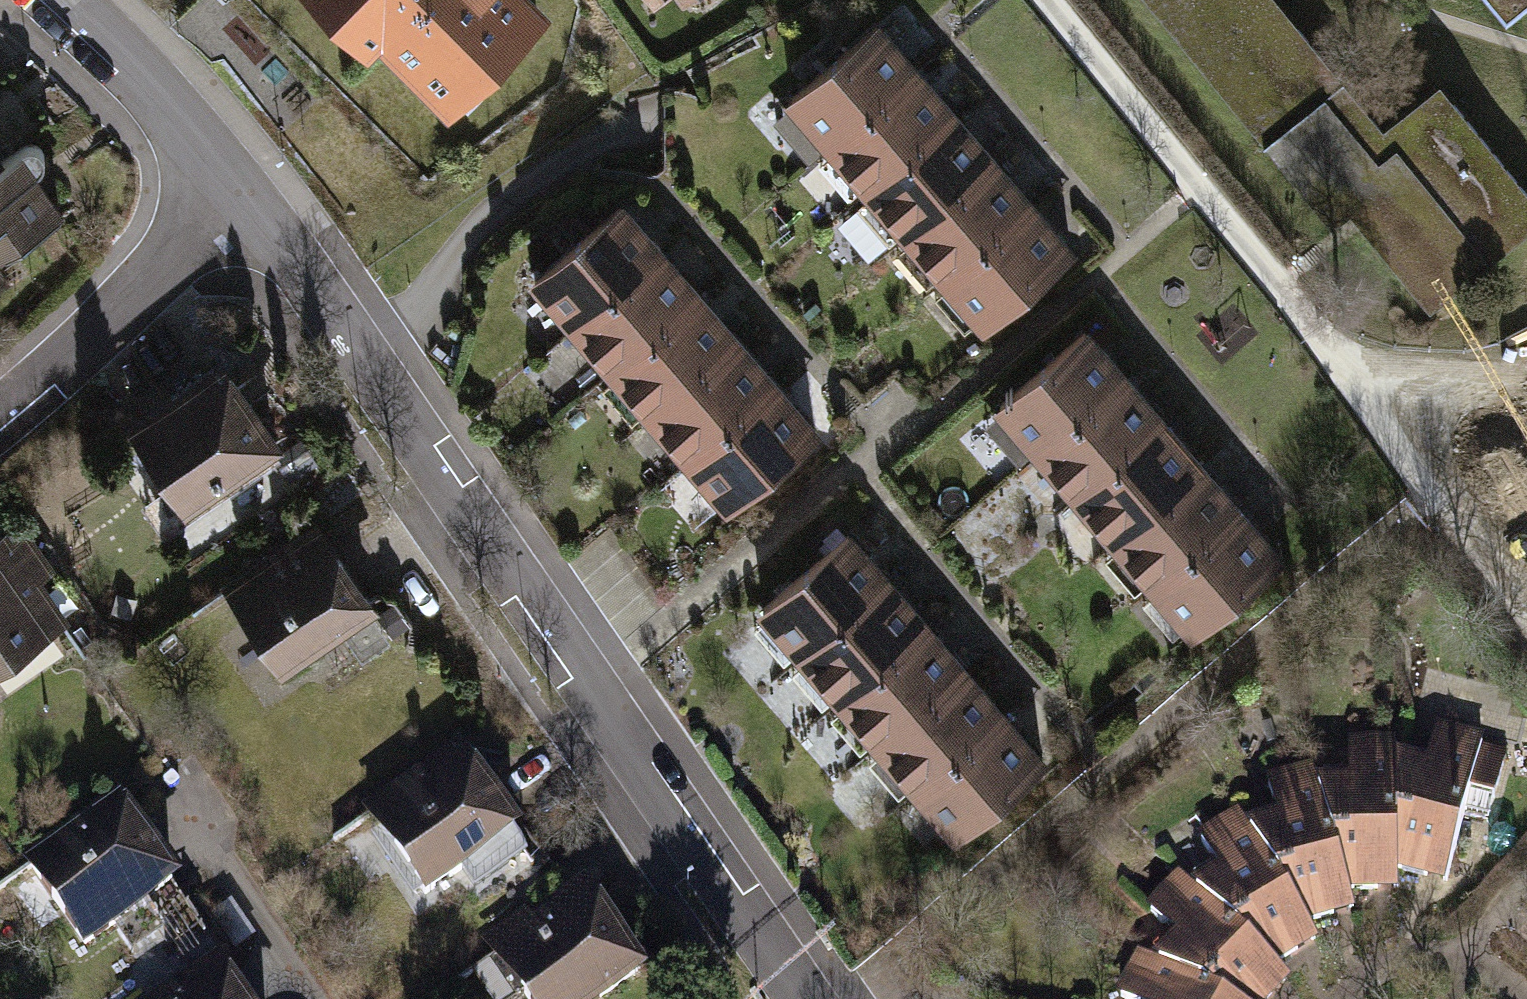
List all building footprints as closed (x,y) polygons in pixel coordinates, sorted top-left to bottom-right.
[(452,103),(460,96),(452,88),(489,51),(497,59),(538,18),(520,0),(349,0),(452,103)] [(1321,237),(1345,219),(1423,316),(1526,233),(1526,208),(1439,99),(1382,144),(1266,0),(1131,0),(1321,237)] [(1487,19),(1511,0),(1472,0),(1487,19)] [(875,26),(790,99),(829,144),(914,71),(875,26)] [(914,71),(829,144),(868,189),(953,116),(914,71)] [(953,116),(868,189),(872,194),(842,219),(873,255),(903,230),(907,234),(992,162),(953,116)] [(40,195),(13,153),(0,161),(0,221),(40,195)] [(992,162),(907,234),(946,280),(1031,207),(992,162)] [(620,207),(535,279),(573,324),(659,252),(620,207)] [(1031,207),(946,280),(985,325),(1070,252),(1031,207)] [(659,252),(573,324),(612,370),(697,297),(659,252)] [(697,297),(612,370),(651,415),(736,342),(697,297)] [(1084,332),(999,405),(1038,450),(1123,377),(1084,332)] [(736,342),(651,415),(690,460),(775,387),(736,342)] [(220,368),(134,428),(187,504),(273,444),(220,368)] [(1123,377),(1038,450),(1077,495),(1162,422),(1123,377)] [(775,387),(690,460),(728,505),(814,432),(775,387)] [(1162,422),(1077,495),(1116,540),(1201,467),(1162,422)] [(1201,467),(1116,540),(1155,585),(1240,512),(1201,467)] [(1240,512),(1155,585),(1193,630),(1279,557),(1240,512)] [(316,526),(229,585),(231,588),(239,600),(283,664),(370,604),(316,526)] [(848,535),(763,608),(802,653),(887,580),(848,535)] [(0,539),(0,661),(61,618),(29,573),(12,548),(4,536),(0,539)] [(25,539),(12,548),(29,573),(42,563),(25,539)] [(887,580),(802,653),(841,698),(926,626),(887,580)] [(239,600),(231,588),(198,610),(208,623),(239,600)] [(926,626),(841,698),(879,743),(964,671),(926,626)] [(964,671),(879,743),(918,788),(1003,716),(964,671)] [(1003,716),(918,788),(957,833),(1042,761),(1003,716)] [(1396,764),(1397,868),(1446,881),(1464,810),(1489,817),(1505,755),(1480,750),(1480,743),(1435,731),(1431,745),(1434,750),(1428,772),(1396,764)] [(1319,788),(1347,888),(1397,888),(1397,868),(1396,764),(1396,747),(1347,747),(1348,762),(1353,765),(1352,788),(1319,788)] [(459,752),(370,813),(424,893),(460,869),(473,887),(526,850),(459,752)] [(1251,831),(1305,921),(1353,908),(1347,888),(1319,788),(1314,771),(1268,784),(1272,798),(1277,801),(1283,823),(1251,831)] [(117,806),(31,866),(84,943),(171,884),(117,806)] [(1197,892),(1271,964),(1315,938),(1305,921),(1251,831),(1242,816),(1201,841),(1208,854),(1213,854),(1225,874),(1197,892)] [(473,887),(504,930),(522,917),(530,929),(563,906),(526,850),(473,887)] [(1225,998),(1264,998),(1285,977),(1271,964),(1197,892),(1185,879),(1150,913),(1162,923),(1167,923),(1183,939),(1160,963),(1225,998)] [(471,970),(491,998),(514,998),(524,992),(529,998),(597,998),(637,971),(583,893),(563,906),(530,929),(512,942),(471,970)] [(251,935),(230,904),(213,915),(235,946),(251,935)] [(504,930),(512,942),(530,929),(522,917),(504,930)] [(1160,963),(1144,954),(1120,996),(1125,998),(1225,998),(1160,963)] [(165,998),(236,998),(213,966),(165,998)]
